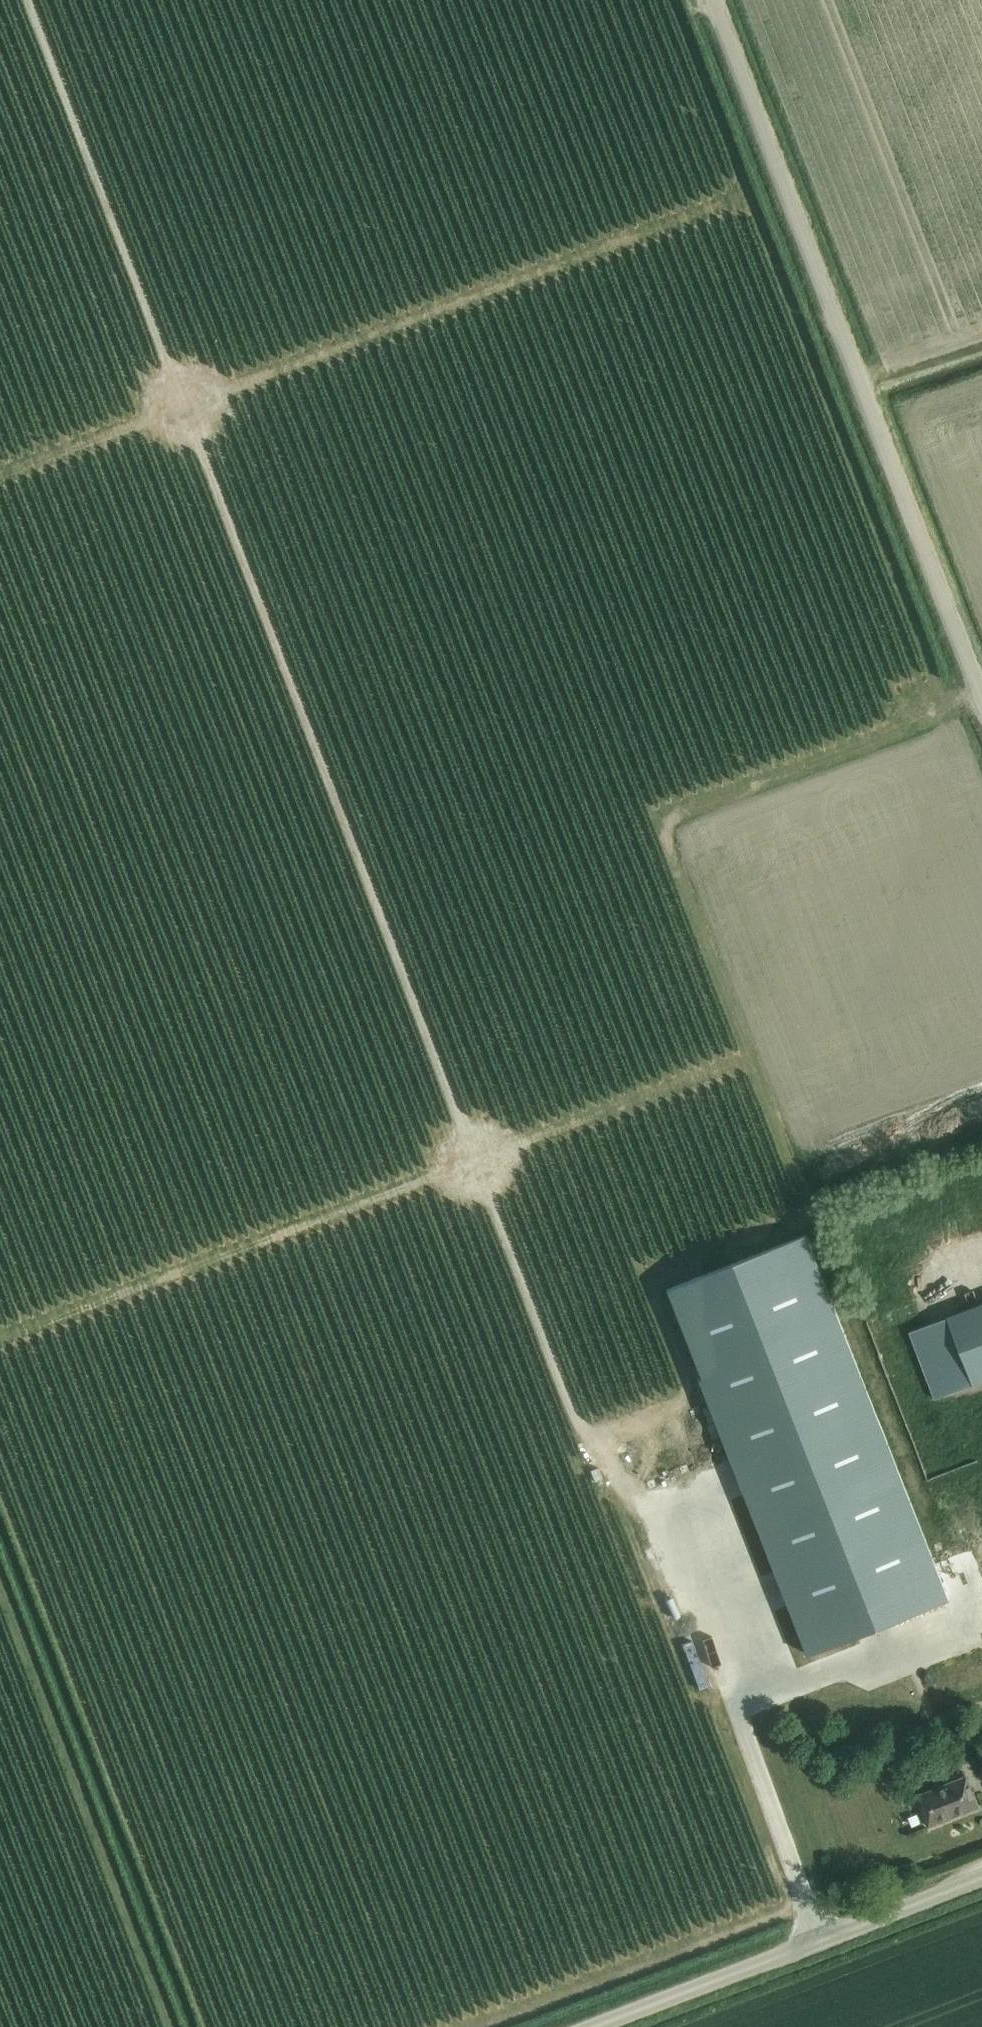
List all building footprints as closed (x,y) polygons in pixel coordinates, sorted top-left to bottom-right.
[(761,1253),(666,1290),(705,1389),(717,1422),(764,1540),(809,1655),(854,1637),(874,1629),(949,1600),(919,1523),(860,1371),(858,1367),(833,1305),(812,1251),(806,1235),(761,1253)] [(910,1332),(936,1399),(981,1382),(981,1304),(910,1332)] [(950,1714),(935,1719),(938,1727),(952,1721),(950,1714)] [(967,1776),(917,1796),(929,1826),(979,1807),(967,1776)]
